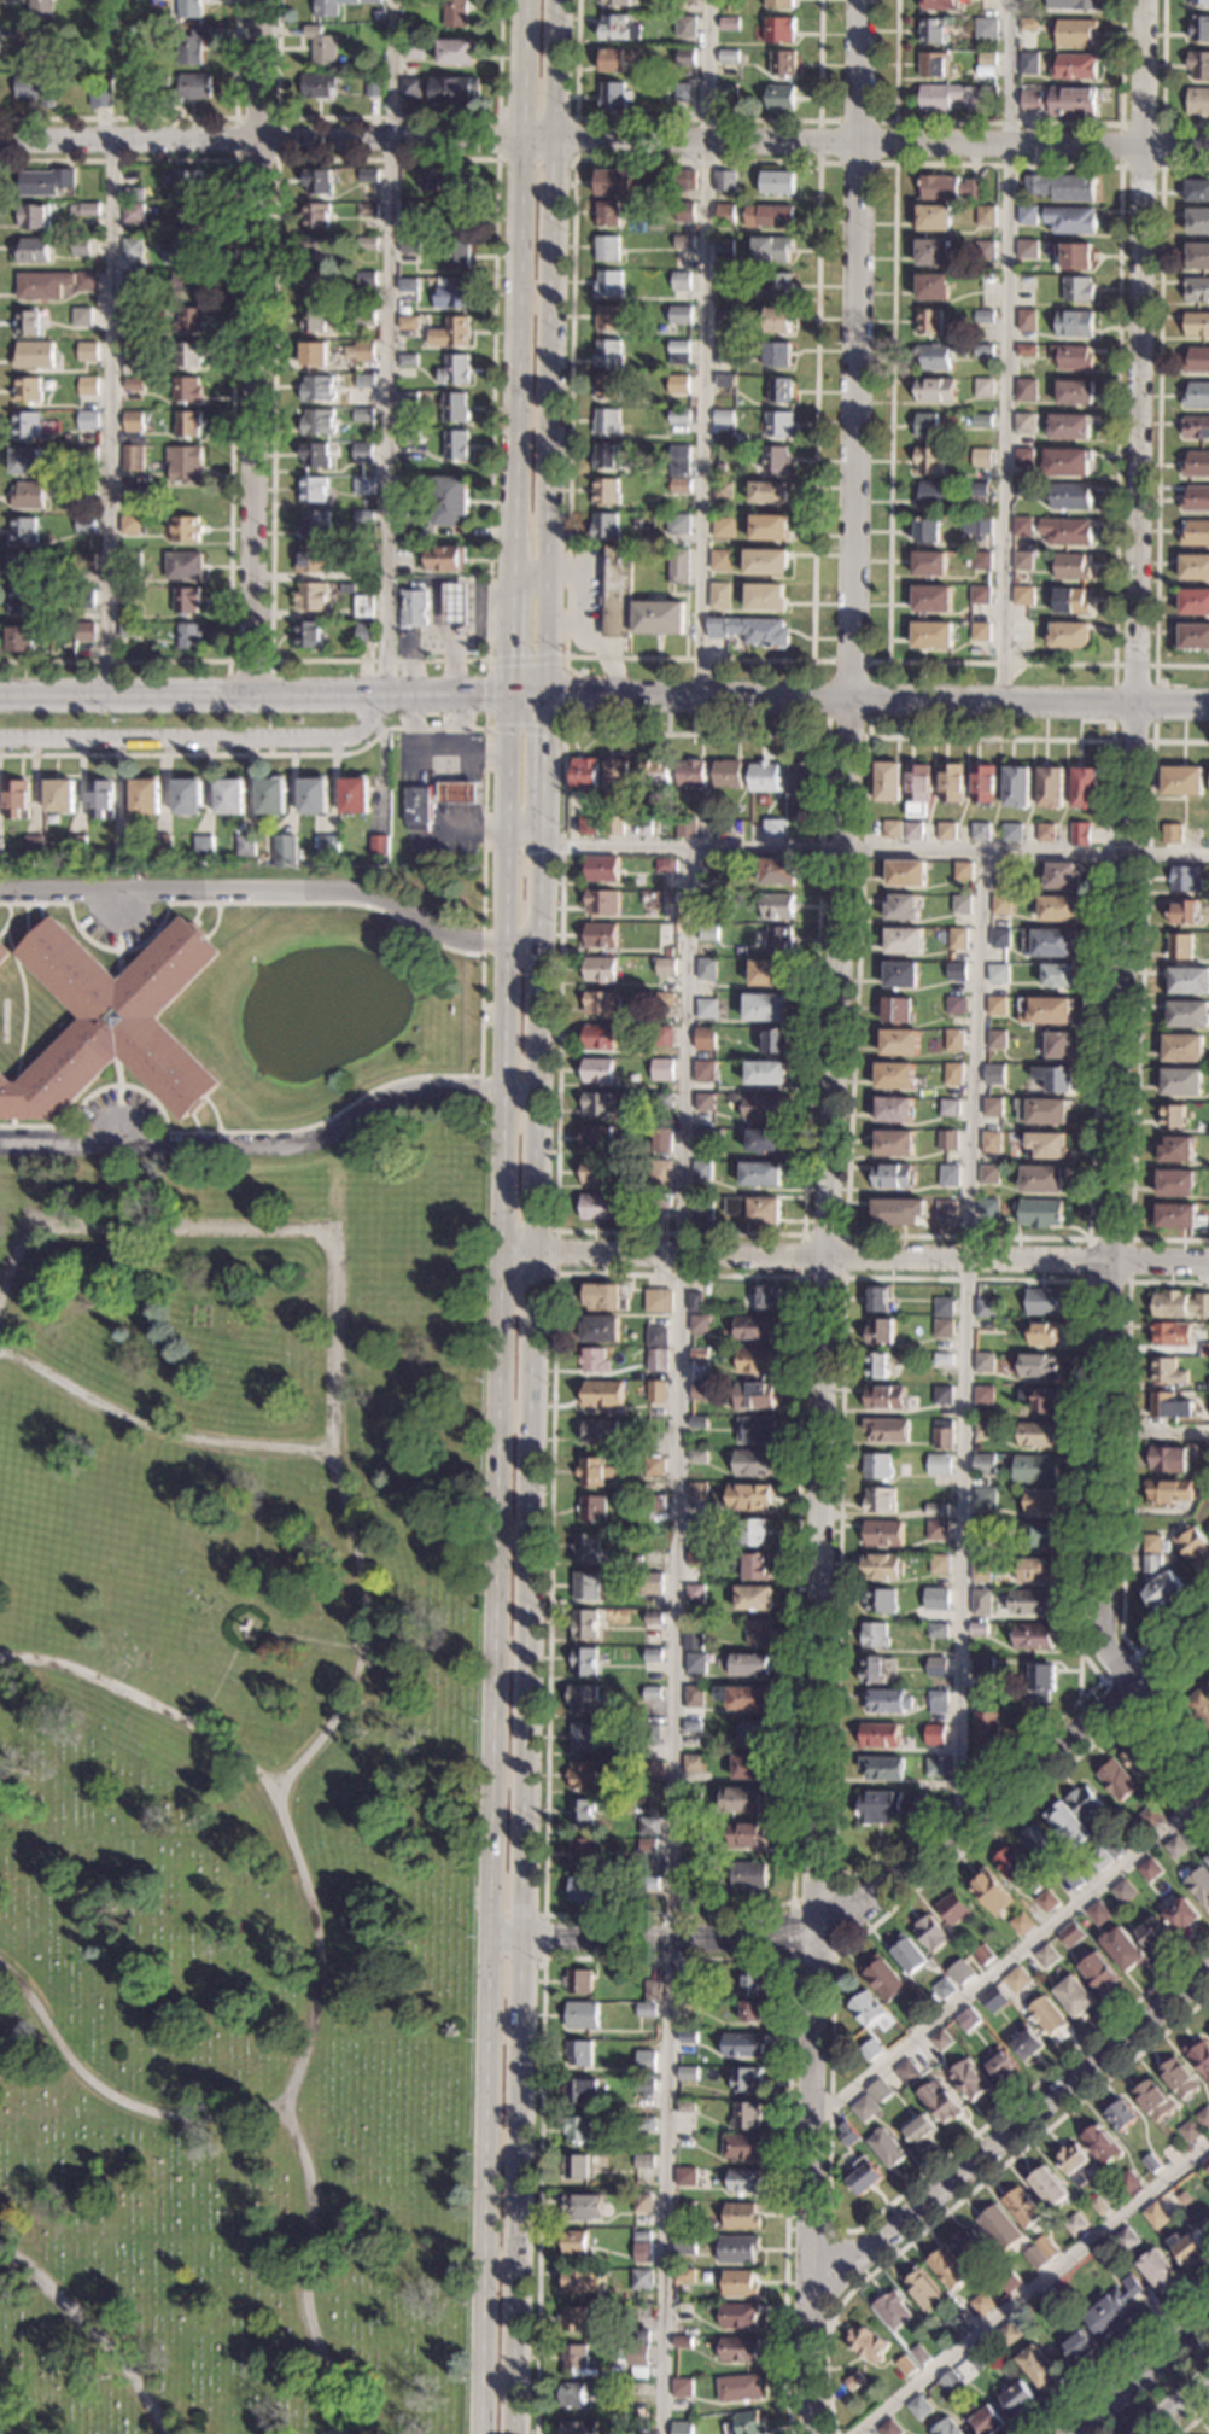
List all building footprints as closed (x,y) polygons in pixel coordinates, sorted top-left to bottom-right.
[(29,18),(29,0),(53,0),(53,18),(29,18)] [(176,17),(177,0),(200,0),(199,18),(176,17)] [(314,17),(315,0),(339,0),(339,17),(314,17)] [(442,27),(443,0),(467,0),(467,27),(442,27)] [(796,0),(767,0),(766,8),(795,8),(796,0)] [(922,10),(922,0),(956,0),(956,11),(922,10)] [(1049,8),(1049,0),(1098,0),(1098,11),(1074,11),(1074,8),(1049,8)] [(625,24),(638,24),(638,40),(601,40),(601,25),(602,25),(602,16),(625,16),(625,24)] [(696,37),(679,37),(679,36),(674,36),(674,21),(678,21),(678,17),(696,17),(696,37)] [(740,31),(720,31),(720,17),(740,18),(740,31)] [(1191,17),(1208,17),(1208,41),(1191,41),(1191,39),(1188,39),(1188,31),(1191,31),(1191,17)] [(796,33),(795,33),(795,42),(766,42),(767,18),(796,18),(796,33)] [(1039,30),(1020,30),(1020,18),(1039,18),(1039,30)] [(945,43),(921,43),(922,19),(945,19),(945,43)] [(997,21),(997,39),(976,37),(976,19),(997,21)] [(1097,34),(1092,34),(1092,46),(1057,46),(1057,21),(1097,21),(1097,34)] [(322,35),(337,36),(335,64),(313,64),(314,39),(304,39),(304,25),(322,27),(322,35)] [(34,36),(48,36),(49,64),(25,64),(25,39),(17,39),(17,27),(34,27),(34,36)] [(209,39),(202,39),(200,65),(177,64),(177,36),(192,36),(192,27),(209,27),(209,39)] [(422,59),(403,59),(403,41),(422,41),(422,59)] [(474,65),(438,64),(438,41),(475,41),(474,65)] [(633,62),(624,62),(624,72),(601,72),(601,49),(633,51),(633,62)] [(695,66),(678,66),(678,49),(695,49),(695,66)] [(738,63),(719,63),(720,51),(738,51),(738,63)] [(1188,52),(1208,52),(1208,80),(1191,80),(1191,70),(1188,70),(1188,52)] [(795,76),(787,76),(787,78),(779,78),(779,75),(772,75),(772,53),(795,53),(795,76)] [(948,77),(919,77),(919,53),(948,54),(948,77)] [(995,75),(979,75),(979,53),(995,53),(995,75)] [(1038,75),(1018,75),(1020,53),(1038,53),(1038,75)] [(1094,78),(1050,78),(1051,66),(1057,66),(1057,54),(1096,56),(1094,78)] [(43,89),(54,89),(54,107),(41,107),(41,99),(16,99),(16,75),(43,75),(43,89)] [(210,99),(182,99),(181,106),(169,106),(169,88),(180,88),(180,75),(210,75),(210,99)] [(335,97),(331,97),(331,99),(329,99),(329,101),(316,100),(316,98),(302,98),(303,75),(335,75),(335,97)] [(379,97),(366,97),(366,77),(379,78),(379,97)] [(479,91),(473,91),(473,104),(431,104),(431,77),(479,78),(479,91)] [(420,98),(401,98),(401,78),(420,78),(420,98)] [(112,107),(90,107),(89,88),(105,88),(105,80),(112,80),(112,107)] [(624,87),(632,87),(632,101),(624,101),(624,111),(600,111),(600,95),(601,95),(601,83),(624,83),(624,87)] [(695,84),(695,101),(676,101),(676,83),(695,84)] [(736,97),(718,97),(718,83),(737,84),(736,97)] [(794,110),(767,110),(769,86),(795,87),(794,110)] [(962,88),(977,88),(977,107),(959,107),(959,100),(950,100),(950,112),(919,112),(921,86),(962,86),(962,88)] [(997,98),(980,98),(980,87),(997,87),(997,98)] [(1096,117),(1050,117),(1050,107),(1041,107),(1041,110),(1021,110),(1021,91),(1041,91),(1041,98),(1050,98),(1050,88),(1096,88),(1096,117)] [(1187,88),(1208,88),(1208,117),(1195,117),(1195,116),(1187,116),(1187,88)] [(655,115),(646,115),(646,105),(655,105),(655,115)] [(74,189),(57,188),(57,195),(19,195),(21,171),(52,173),(52,169),(75,169),(74,189)] [(378,183),(357,183),(358,170),(378,170),(378,183)] [(471,200),(449,200),(449,181),(443,181),(443,191),(419,191),(419,170),(472,171),(471,200)] [(632,195),(597,195),(597,170),(632,170),(632,195)] [(695,191),(674,191),(674,170),(695,170),(695,191)] [(200,179),(205,179),(205,187),(203,187),(203,195),(176,194),(176,171),(200,173),(200,179)] [(331,183),(332,183),(332,194),(308,194),(308,187),(303,186),(304,171),(331,171),(331,183)] [(793,194),(760,194),(761,171),(794,173),(793,194)] [(735,191),(714,191),(714,173),(735,173),(735,191)] [(1093,202),(1052,202),(1052,194),(1024,194),(1024,175),(1075,175),(1075,174),(1093,174),(1093,202)] [(948,177),(957,177),(957,183),(965,183),(965,180),(981,180),(981,200),(965,200),(966,194),(957,194),(957,200),(921,199),(921,176),(948,176),(948,177)] [(1187,180),(1208,181),(1208,203),(1187,203),(1187,180)] [(144,202),(123,202),(124,188),(139,188),(144,188),(144,202)] [(413,193),(407,199),(402,193),(407,188),(413,193)] [(619,226),(597,226),(597,202),(619,202),(619,226)] [(100,217),(80,216),(80,215),(70,215),(70,205),(80,205),(80,203),(100,203),(100,217)] [(420,221),(402,221),(402,203),(420,203),(420,221)] [(694,222),(676,222),(677,203),(694,203),(694,222)] [(142,224),(123,223),(124,204),(142,205),(142,224)] [(329,228),(304,228),(304,220),(300,220),(300,212),(304,212),(304,204),(329,204),(329,228)] [(376,216),(357,216),(357,204),(378,204),(376,216)] [(471,232),(439,232),(439,220),(449,220),(449,204),(471,204),(471,232)] [(47,229),(19,229),(19,205),(48,205),(47,229)] [(202,214),(205,214),(205,229),(176,229),(176,205),(202,205),(202,214)] [(734,224),(729,224),(729,222),(717,222),(717,205),(735,205),(734,224)] [(794,228),(747,227),(747,206),(794,206),(794,228)] [(948,230),(917,230),(918,206),(948,206),(948,230)] [(994,226),(976,226),(976,206),(994,206),(994,226)] [(1036,226),(1017,226),(1017,206),(1036,206),(1036,226)] [(1093,212),(1094,212),(1094,234),(1051,234),(1051,232),(1049,232),(1049,224),(1044,224),(1044,206),(1093,208),(1093,212)] [(1187,209),(1208,209),(1208,235),(1187,235),(1187,209)] [(694,249),(674,250),(674,237),(694,235),(694,249)] [(619,261),(597,261),(596,238),(618,237),(619,261)] [(203,264),(164,264),(164,238),(203,238),(203,264)] [(378,251),(357,251),(357,238),(378,238),(378,251)] [(793,249),(789,249),(788,263),(754,263),(754,238),(793,238),(793,249)] [(49,262),(17,262),(17,244),(21,244),(21,239),(49,239),(49,262)] [(89,239),(89,255),(72,255),(72,239),(89,239)] [(142,259),(122,258),(123,239),(142,239),(142,259)] [(331,263),(308,263),(306,253),(304,255),(304,239),(331,239),(331,263)] [(419,253),(401,253),(401,240),(419,241),(419,253)] [(732,258),(714,258),(716,240),(732,240),(732,258)] [(948,265),(917,265),(917,240),(948,240),(948,265)] [(1036,259),(1017,258),(1017,240),(1038,240),(1036,259)] [(468,272),(446,272),(446,241),(448,241),(468,241),(468,272)] [(994,259),(974,259),(974,241),(994,241),(994,259)] [(1090,252),(1094,252),(1094,261),(1090,261),(1090,269),(1061,269),(1061,259),(1058,259),(1058,256),(1055,256),(1055,244),(1090,245),(1090,252)] [(1188,244),(1208,244),(1208,269),(1188,269),(1188,244)] [(141,291),(124,291),(124,272),(141,272),(141,291)] [(376,286),(356,285),(357,272),(376,272),(376,286)] [(620,286),(621,286),(621,294),(596,294),(596,281),(598,281),(598,272),(620,272),(620,286)] [(689,291),(672,290),(672,272),(690,273),(689,291)] [(95,291),(76,291),(76,273),(95,273),(95,291)] [(331,297),(305,297),(305,288),(303,288),(303,281),(305,281),(305,273),(331,273),(331,297)] [(793,298),(757,298),(757,284),(769,284),(769,274),(793,273),(793,298)] [(74,285),(60,285),(60,299),(16,299),(16,290),(17,290),(17,274),(74,274),(74,285)] [(200,291),(174,290),(174,274),(200,275),(200,291)] [(947,300),(917,299),(918,275),(947,275),(947,300)] [(469,308),(434,308),(434,297),(438,297),(438,278),(471,279),(469,308)] [(1091,284),(1093,284),(1093,302),(1063,302),(1063,278),(1091,278),(1091,284)] [(1185,278),(1208,278),(1208,302),(1185,302),(1185,278)] [(417,291),(398,291),(399,279),(417,279),(417,291)] [(375,326),(356,326),(356,305),(375,305),(375,326)] [(141,328),(123,328),(123,307),(139,307),(141,307),(141,328)] [(620,321),(621,321),(621,329),(596,329),(596,316),(597,316),(598,307),(620,307),(620,321)] [(691,325),(670,325),(670,307),(691,307),(691,325)] [(204,334),(174,333),(174,322),(179,322),(179,308),(204,309),(204,334)] [(323,332),(302,332),(302,309),(323,308),(323,332)] [(732,325),(714,325),(714,308),(723,308),(732,308),(732,325)] [(792,333),(766,332),(767,308),(792,308),(792,333)] [(92,309),(92,327),(72,327),(72,309),(92,309)] [(941,334),(917,334),(917,310),(941,310),(941,334)] [(1035,331),(1017,331),(1017,310),(1035,310),(1035,331)] [(39,337),(16,337),(17,311),(33,311),(39,311),(39,337)] [(993,323),(974,323),(974,311),(979,311),(993,311),(993,323)] [(1092,337),(1057,337),(1057,311),(1093,311),(1092,337)] [(1186,314),(1208,314),(1208,337),(1186,337),(1186,314)] [(419,329),(398,329),(399,316),(419,316),(419,329)] [(469,348),(428,348),(428,329),(446,329),(446,317),(469,317),(469,348)] [(619,355),(620,355),(620,364),(595,364),(595,350),(596,350),(596,342),(619,342),(619,355)] [(688,342),(688,364),(670,364),(670,342),(688,342)] [(52,369),(13,369),(13,356),(16,356),(17,343),(53,343),(52,369)] [(97,361),(77,361),(78,343),(97,343),(97,361)] [(374,362),(356,362),(356,358),(345,358),(345,348),(356,346),(356,343),(374,343),(374,362)] [(203,360),(200,360),(200,368),(176,368),(177,344),(203,344),(203,360)] [(327,368),(302,368),(300,344),(327,344),(327,368)] [(792,367),(765,367),(765,344),(792,344),(792,367)] [(1036,356),(1016,356),(1016,344),(1036,345),(1036,356)] [(951,358),(948,358),(948,370),(922,370),(922,361),(917,361),(917,345),(951,345),(951,358)] [(992,357),(974,357),(974,345),(992,345),(992,357)] [(1092,370),(1057,369),(1058,362),(1049,362),(1050,345),(1092,346),(1092,370)] [(1184,348),(1208,348),(1208,373),(1184,372),(1184,348)] [(417,366),(399,366),(399,355),(417,355),(417,366)] [(467,385),(438,385),(438,369),(446,369),(446,355),(468,355),(467,385)] [(141,377),(123,377),(123,356),(141,357),(141,377)] [(374,387),(355,387),(355,374),(374,374),(374,387)] [(688,395),(670,393),(670,375),(688,375),(688,395)] [(735,375),(735,387),(716,387),(716,375),(735,375)] [(333,401),(302,402),(302,384),(305,384),(305,377),(333,377),(333,401)] [(619,399),(596,399),(596,377),(619,377),(619,399)] [(39,403),(14,403),(14,378),(39,378),(39,403)] [(97,396),(77,396),(77,378),(97,378),(97,396)] [(199,387),(202,387),(202,402),(173,402),(174,378),(199,378),(199,387)] [(954,403),(917,402),(917,378),(954,379),(954,403)] [(142,391),(123,391),(123,379),(142,379),(142,391)] [(790,402),(769,402),(769,391),(770,391),(770,379),(790,379),(790,402)] [(992,397),(974,397),(974,379),(992,379),(992,397)] [(1035,402),(1015,402),(1015,379),(1035,379),(1035,402)] [(1091,404),(1079,404),(1079,407),(1071,407),(1071,404),(1056,404),(1056,381),(1092,381),(1091,404)] [(1188,383),(1208,383),(1208,408),(1182,408),(1184,393),(1188,393),(1188,383)] [(417,405),(398,405),(398,392),(417,392),(417,405)] [(465,407),(467,407),(467,421),(444,421),(444,393),(466,393),(465,407)] [(372,422),(352,422),(352,410),(373,410),(372,422)] [(618,425),(619,425),(619,433),(594,433),(594,420),(596,420),(596,410),(618,410),(618,425)] [(689,424),(670,424),(670,410),(689,410),(689,424)] [(731,425),(712,425),(713,410),(731,411),(731,425)] [(97,430),(77,430),(77,411),(97,411),(97,430)] [(141,433),(123,433),(123,411),(141,411),(141,433)] [(333,422),(335,422),(335,436),(300,436),(300,416),(304,416),(304,411),(333,411),(333,422)] [(37,427),(40,427),(40,438),(11,437),(11,413),(37,414),(37,427)] [(202,428),(198,428),(198,437),(174,437),(174,425),(176,425),(176,413),(202,413),(202,428)] [(792,437),(766,436),(766,413),(770,413),(793,413),(792,437)] [(936,438),(916,438),(916,414),(936,414),(936,438)] [(991,427),(973,427),(973,414),(991,414),(991,427)] [(1034,433),(1015,433),(1015,414),(1034,414),(1034,433)] [(1088,439),(1049,439),(1049,437),(1047,434),(1047,428),(1050,426),(1050,415),(1088,415),(1088,439)] [(1182,416),(1208,416),(1208,439),(1184,438),(1184,425),(1182,425),(1182,416)] [(420,443),(399,443),(399,430),(420,431),(420,443)] [(467,459),(443,459),(443,453),(444,453),(445,432),(467,433),(467,459)] [(372,444),(372,462),(352,462),(354,443),(372,444)] [(618,469),(592,468),(592,454),(595,454),(595,444),(618,444),(618,469)] [(141,472),(121,472),(121,445),(141,446),(141,472)] [(326,457),(328,457),(328,468),(304,468),(304,460),(300,460),(302,445),(326,445),(326,457)] [(97,465),(76,465),(76,446),(97,446),(97,465)] [(199,466),(202,466),(202,483),(169,483),(169,465),(165,465),(165,446),(199,448),(199,466)] [(787,456),(789,456),(789,463),(787,463),(787,471),(763,471),(763,446),(787,448),(787,456)] [(37,474),(12,474),(12,448),(39,449),(37,474)] [(689,449),(689,477),(671,477),(671,448),(689,449)] [(942,474),(918,473),(918,465),(915,465),(915,449),(942,449),(942,474)] [(991,467),(971,467),(971,449),(991,449),(991,467)] [(1033,467),(1015,467),(1015,449),(1032,449),(1033,449),(1033,467)] [(1087,477),(1045,475),(1045,473),(1042,471),(1042,465),(1045,462),(1045,449),(1087,450),(1087,477)] [(1187,453),(1208,453),(1208,477),(1182,477),(1182,465),(1187,465),(1187,453)] [(373,495),(352,495),(352,477),(373,477),(373,495)] [(466,526),(433,525),(433,478),(467,478),(466,526)] [(325,502),(299,502),(300,479),(326,479),(325,502)] [(617,494),(618,494),(618,503),(591,503),(592,490),(594,490),(594,479),(617,480),(617,494)] [(689,479),(689,494),(671,494),(672,479),(689,479)] [(97,500),(76,498),(76,480),(97,480),(97,500)] [(952,506),(915,506),(915,496),(919,496),(919,483),(952,481),(952,506)] [(731,499),(731,482),(713,482),(712,499),(731,499)] [(42,509),(11,509),(12,486),(16,486),(16,483),(42,483),(42,509)] [(785,503),(750,503),(750,483),(787,483),(785,503)] [(987,496),(968,496),(968,484),(987,484),(987,496)] [(1033,497),(1014,497),(1014,484),(1029,484),(1033,484),(1033,497)] [(1088,509),(1050,509),(1051,484),(1088,484),(1088,509)] [(1187,486),(1208,486),(1208,512),(1182,512),(1182,498),(1187,498),(1187,486)] [(372,524),(352,524),(352,510),(372,510),(372,524)] [(327,536),(299,536),(300,521),(303,521),(303,513),(328,513),(327,536)] [(615,529),(618,529),(618,538),(590,538),(590,524),(594,524),(594,514),(617,514),(615,529)] [(689,535),(667,535),(667,514),(689,515),(689,535)] [(95,533),(75,533),(75,515),(95,516),(95,533)] [(785,541),(752,539),(752,515),(754,515),(787,516),(785,541)] [(139,536),(119,535),(121,516),(140,516),(139,536)] [(198,525),(202,525),(202,535),(198,535),(198,542),(171,542),(171,518),(198,518),(198,525)] [(991,535),(963,535),(963,518),(991,518),(991,535)] [(1032,537),(1012,537),(1012,518),(1014,518),(1032,518),(1032,537)] [(34,532),(36,532),(36,544),(11,543),(11,519),(34,520),(34,532)] [(1088,524),(1091,524),(1090,547),(1047,545),(1047,543),(1044,543),(1044,536),(1039,536),(1039,519),(1088,520),(1088,524)] [(939,543),(915,543),(915,520),(939,520),(939,543)] [(1181,520),(1208,521),(1208,545),(1181,545),(1181,520)] [(327,566),(325,566),(325,574),(296,574),(296,562),(299,562),(299,545),(327,547),(327,566)] [(465,572),(421,571),(421,548),(465,548),(465,572)] [(629,637),(604,637),(604,606),(601,606),(601,597),(606,597),(607,548),(630,548),(629,637)] [(689,585),(668,584),(668,548),(689,548),(689,585)] [(731,571),(709,571),(709,550),(731,550),(731,571)] [(787,576),(746,574),(746,550),(784,550),(787,550),(787,576)] [(991,570),(971,570),(971,551),(991,551),(991,570)] [(202,580),(164,579),(165,553),(202,553),(202,580)] [(945,576),(913,574),(913,553),(945,553),(945,576)] [(1032,571),(1014,571),(1014,553),(1032,553),(1032,571)] [(34,579),(10,578),(10,554),(35,555),(34,579)] [(94,554),(94,572),(75,572),(75,554),(94,554)] [(1084,566),(1090,566),(1090,579),(1055,579),(1055,554),(1084,554),(1084,566)] [(1180,555),(1208,556),(1208,580),(1180,579),(1180,555)] [(373,580),(352,579),(352,566),(373,566),(373,580)] [(326,612),(296,612),(296,593),(299,593),(299,583),(326,584),(326,612)] [(472,623),(449,623),(448,583),(472,583),(472,623)] [(729,609),(709,608),(711,583),(730,584),(729,609)] [(783,600),(785,600),(785,613),(779,613),(779,609),(748,609),(748,584),(783,585),(783,600)] [(950,612),(912,612),(912,586),(950,588),(950,612)] [(989,603),(971,603),(971,586),(989,588),(989,603)] [(139,601),(119,600),(119,588),(139,588),(139,601)] [(1033,606),(1012,606),(1014,588),(1033,588),(1033,606)] [(33,602),(35,602),(35,613),(8,613),(8,589),(33,589),(33,602)] [(94,609),(74,609),(74,589),(94,590),(94,609)] [(200,606),(197,606),(197,613),(173,613),(174,589),(200,589),(200,606)] [(1084,601),(1088,601),(1088,614),(1053,614),(1053,589),(1084,589),(1084,601)] [(1180,590),(1208,591),(1208,614),(1180,614),(1180,590)] [(428,624),(410,624),(410,628),(402,628),(402,591),(430,591),(428,624)] [(372,619),(354,618),(354,596),(372,597),(372,619)] [(662,602),(683,602),(683,635),(635,635),(635,601),(656,601),(656,599),(662,599),(662,602)] [(783,629),(788,629),(787,648),(760,647),(760,644),(746,644),(746,635),(743,635),(743,647),(729,646),(729,640),(708,640),(708,619),(783,620),(783,629)] [(320,634),(323,634),(323,640),(320,640),(320,648),(293,648),(294,621),(320,621),(320,634)] [(94,642),(74,641),(74,623),(94,623),(94,642)] [(138,638),(118,637),(118,623),(119,623),(139,623),(138,638)] [(951,648),(933,648),(933,649),(924,649),(924,647),(912,647),(912,623),(951,624),(951,648)] [(1090,648),(1051,648),(1051,646),(1049,646),(1049,636),(1051,636),(1051,623),(1090,624),(1090,648)] [(374,642),(356,642),(356,624),(374,624),(374,642)] [(989,642),(971,642),(971,624),(989,624),(989,642)] [(200,648),(177,648),(177,625),(200,625),(200,648)] [(1180,625),(1208,625),(1208,650),(1180,649),(1180,625)] [(49,643),(34,643),(34,652),(7,652),(7,628),(49,628),(49,643)] [(598,787),(572,787),(572,759),(598,760),(598,787)] [(668,788),(656,788),(656,786),(643,786),(643,760),(668,760),(668,788)] [(627,813),(613,813),(613,806),(615,806),(615,798),(606,798),(607,761),(629,763),(627,813)] [(705,789),(694,789),(694,787),(678,787),(678,761),(705,761),(705,789)] [(742,761),(741,789),(730,789),(730,787),(714,787),(716,763),(723,763),(723,761),(742,761)] [(769,765),(778,765),(778,792),(750,792),(750,765),(760,765),(760,761),(769,761),(769,765)] [(901,801),(876,801),(876,763),(901,763),(901,801)] [(813,764),(812,795),(804,795),(804,804),(806,804),(806,818),(787,817),(788,804),(794,804),(794,795),(788,795),(788,764),(813,764)] [(963,804),(940,802),(941,765),(964,766),(963,804)] [(929,818),(905,818),(906,766),(930,766),(929,818)] [(995,804),(971,804),(971,766),(995,766),(995,804)] [(1029,807),(1004,807),(1005,767),(1029,767),(1029,807)] [(1202,795),(1162,794),(1162,767),(1202,769),(1202,795)] [(1063,769),(1062,809),(1039,807),(1040,769),(1063,769)] [(1097,809),(1071,809),(1073,769),(1097,769),(1097,809)] [(27,818),(4,818),(2,781),(27,780),(27,818)] [(74,813),(62,813),(60,811),(46,811),(45,780),(74,780),(74,813)] [(285,815),(257,815),(257,780),(284,780),(285,815)] [(326,813),(299,815),(299,780),(326,780),(326,813)] [(368,813),(341,815),(340,780),(367,780),(368,813)] [(111,819),(87,819),(87,781),(111,781),(111,819)] [(157,815),(130,816),(130,781),(157,781),(157,815)] [(200,815),(173,815),(173,781),(200,781),(200,815)] [(243,815),(215,815),(215,781),(243,781),(243,815)] [(477,804),(438,804),(439,783),(477,784),(477,804)] [(432,787),(432,802),(430,802),(430,824),(427,824),(427,831),(408,831),(408,824),(405,824),(405,788),(420,789),(420,787),(432,787)] [(597,835),(579,836),(579,817),(596,816),(597,835)] [(623,837),(606,837),(604,816),(623,816),(623,837)] [(694,839),(677,839),(676,818),(694,818),(694,839)] [(652,819),(652,836),(639,836),(639,819),(652,819)] [(723,837),(712,837),(712,819),(723,819),(723,837)] [(784,840),(764,841),(764,821),(783,821),(784,840)] [(900,824),(900,840),(882,839),(883,823),(900,824)] [(956,841),(938,841),(938,823),(956,824),(956,841)] [(1090,846),(1070,846),(1070,823),(1090,823),(1090,846)] [(921,840),(905,840),(905,824),(922,824),(921,840)] [(989,841),(971,841),(973,824),(989,824),(989,841)] [(1021,825),(1021,842),(1004,842),(1004,824),(1021,825)] [(1055,842),(1036,842),(1038,824),(1055,825),(1055,842)] [(1182,825),(1181,845),(1162,844),(1162,825),(1182,825)] [(41,854),(23,856),(23,836),(41,836),(41,854)] [(210,856),(193,856),(193,836),(210,836),(210,856)] [(253,856),(235,857),(235,836),(253,836),(253,856)] [(294,868),(273,868),(274,836),(296,836),(294,868)] [(337,837),(338,864),(321,864),(321,857),(311,857),(310,837),(337,837)] [(387,856),(370,856),(370,837),(387,837),(387,856)] [(618,883),(585,882),(586,858),(618,858),(618,883)] [(717,877),(697,876),(697,859),(717,859),(717,877)] [(796,885),(761,885),(763,859),(796,860),(796,885)] [(676,860),(676,872),(656,872),(656,860),(676,860)] [(925,886),(888,886),(888,862),(925,862),(925,886)] [(974,863),(973,881),(954,881),(954,863),(974,863)] [(1012,864),(1011,880),(994,880),(994,863),(1012,864)] [(1074,872),(1080,872),(1080,891),(1045,889),(1045,876),(1047,876),(1047,863),(1074,864),(1074,872)] [(1198,868),(1198,880),(1202,880),(1202,891),(1197,889),(1197,891),(1172,889),(1173,866),(1198,868)] [(618,892),(617,915),(585,914),(586,892),(618,892)] [(674,893),(674,905),(655,905),(655,892),(674,893)] [(726,907),(697,907),(697,894),(726,894),(726,907)] [(916,909),(918,909),(918,920),(886,920),(886,895),(916,895),(916,909)] [(1011,915),(993,915),(993,897),(1005,897),(1011,897),(1011,915)] [(1079,897),(1077,922),(1039,921),(1040,897),(1079,897)] [(794,920),(761,920),(761,898),(794,898),(794,920)] [(970,914),(953,914),(953,898),(970,898),(970,914)] [(1197,924),(1169,924),(1169,901),(1197,901),(1197,924)] [(54,1117),(0,1118),(0,1070),(11,1081),(14,1081),(18,1081),(81,1018),(17,953),(54,916),(119,981),(183,916),(192,924),(194,921),(206,933),(203,938),(222,953),(157,1018),(221,1082),(205,1099),(206,1102),(194,1115),(191,1111),(182,1121),(119,1057),(54,1117)] [(615,926),(615,948),(585,948),(585,924),(615,926)] [(716,928),(714,941),(697,941),(699,927),(716,928)] [(792,952),(769,952),(767,928),(792,927),(792,952)] [(921,953),(887,953),(887,928),(922,928),(921,953)] [(968,929),(966,950),(964,948),(950,948),(951,929),(968,929)] [(1010,948),(992,948),(992,930),(1010,929),(1010,948)] [(1074,930),(1073,957),(1022,956),(1023,929),(1074,930)] [(1192,935),(1191,961),(1168,959),(1169,934),(1192,935)] [(13,955),(0,968),(0,941),(13,955)] [(615,958),(614,982),(584,981),(585,958),(615,958)] [(716,959),(714,981),(696,981),(696,958),(716,959)] [(674,961),(674,975),(655,975),(655,959),(674,961)] [(787,986),(752,986),(750,962),(787,962),(787,986)] [(917,990),(884,988),(886,962),(917,963),(917,990)] [(966,964),(965,982),(946,981),(947,963),(966,964)] [(1006,964),(1006,981),(989,981),(989,964),(1006,964)] [(1076,987),(1062,986),(1062,990),(1053,990),(1053,987),(1044,987),(1044,965),(1076,965),(1076,987)] [(1170,969),(1208,969),(1208,994),(1170,994),(1170,969)] [(615,1016),(584,1015),(585,992),(617,993),(615,1016)] [(674,993),(673,1006),(654,1005),(655,992),(674,993)] [(787,1021),(744,1020),(744,994),(788,996),(787,1021)] [(965,998),(965,1015),(947,1015),(947,997),(965,998)] [(1006,998),(1005,1016),(987,1016),(988,997),(1006,998)] [(912,999),(911,1022),(882,1021),(883,998),(912,999)] [(1070,1002),(1070,1025),(1018,1022),(1020,999),(1070,1002)] [(716,1020),(696,1018),(696,1000),(716,1000),(716,1020)] [(1207,1027),(1167,1027),(1168,1003),(1208,1003),(1207,1027)] [(614,1027),(613,1050),(583,1049),(584,1026),(614,1027)] [(672,1047),(652,1047),(652,1027),(672,1027),(672,1047)] [(712,1051),(693,1050),(693,1028),(713,1028),(712,1051)] [(919,1056),(881,1055),(882,1031),(919,1031),(919,1056)] [(964,1051),(946,1051),(946,1031),(964,1031),(964,1051)] [(788,1033),(788,1053),(763,1053),(764,1032),(788,1033)] [(1006,1033),(1005,1050),(987,1049),(987,1032),(1006,1033)] [(1069,1058),(1046,1058),(1046,1034),(1069,1034),(1069,1058)] [(1202,1062),(1163,1062),(1164,1035),(1202,1037),(1202,1062)] [(613,1061),(613,1084),(582,1082),(583,1060),(613,1061)] [(672,1060),(672,1081),(652,1081),(652,1060),(672,1060)] [(694,1082),(714,1082),(713,1060),(694,1061),(694,1082)] [(785,1084),(748,1084),(748,1061),(785,1062),(785,1084)] [(913,1088),(877,1088),(877,1064),(913,1064),(913,1088)] [(962,1064),(960,1086),(944,1085),(945,1064),(962,1064)] [(1004,1084),(983,1084),(985,1064),(1004,1064),(1004,1084)] [(1071,1093),(1046,1092),(1046,1079),(1033,1078),(1034,1068),(1071,1069),(1071,1093)] [(1201,1070),(1199,1096),(1161,1095),(1162,1068),(1201,1070)] [(615,1095),(615,1117),(583,1116),(583,1093),(615,1095)] [(672,1107),(652,1107),(652,1093),(672,1093),(672,1107)] [(713,1111),(695,1111),(695,1095),(713,1095),(713,1111)] [(783,1097),(782,1121),(746,1120),(747,1096),(783,1097)] [(910,1122),(876,1121),(877,1097),(910,1098),(910,1122)] [(1001,1098),(1000,1116),(983,1116),(983,1098),(1001,1098)] [(959,1101),(958,1117),(940,1116),(941,1099),(959,1101)] [(1065,1126),(1026,1125),(1026,1122),(1016,1122),(1017,1110),(1014,1110),(1014,1099),(1067,1101),(1065,1126)] [(1184,1128),(1161,1128),(1161,1105),(1184,1107),(1184,1128)] [(612,1128),(612,1152),(580,1151),(582,1127),(612,1128)] [(671,1128),(670,1152),(652,1151),(653,1127),(671,1128)] [(713,1146),(695,1146),(695,1130),(712,1131),(713,1131),(713,1146)] [(782,1132),(781,1151),(767,1151),(767,1155),(760,1155),(760,1151),(748,1151),(748,1131),(782,1132)] [(913,1156),(875,1155),(875,1131),(913,1131),(913,1156)] [(999,1132),(998,1154),(982,1152),(982,1131),(999,1132)] [(958,1151),(938,1151),(938,1132),(958,1132),(958,1151)] [(1064,1134),(1063,1158),(1026,1157),(1027,1133),(1064,1134)] [(1192,1162),(1160,1162),(1160,1146),(1166,1146),(1166,1137),(1192,1137),(1192,1162)] [(611,1185),(582,1185),(582,1161),(611,1161),(611,1185)] [(671,1185),(650,1185),(650,1161),(671,1161),(671,1185)] [(711,1179),(693,1179),(693,1163),(711,1162),(711,1179)] [(781,1186),(741,1186),(742,1163),(781,1163),(781,1186)] [(911,1189),(874,1187),(874,1165),(911,1165),(911,1189)] [(958,1187),(940,1187),(940,1166),(958,1166),(958,1187)] [(998,1184),(980,1184),(980,1166),(998,1166),(998,1184)] [(1062,1193),(1021,1192),(1021,1167),(1062,1167),(1062,1193)] [(1193,1196),(1158,1196),(1158,1171),(1195,1171),(1193,1196)] [(612,1220),(580,1220),(580,1195),(612,1196),(612,1220)] [(670,1208),(649,1208),(649,1195),(652,1195),(670,1196),(670,1208)] [(712,1221),(694,1221),(694,1198),(712,1200),(712,1221)] [(778,1225),(748,1224),(748,1215),(724,1214),(725,1198),(778,1198),(778,1225)] [(998,1218),(979,1218),(979,1200),(998,1200),(998,1218)] [(924,1216),(918,1216),(918,1226),(874,1225),(874,1201),(924,1201),(924,1216)] [(956,1201),(956,1220),(936,1220),(936,1201),(956,1201)] [(1062,1203),(1061,1225),(1051,1225),(1050,1230),(1032,1228),(1032,1226),(1017,1225),(1017,1215),(1015,1215),(1015,1203),(1020,1203),(1020,1202),(1062,1203)] [(1195,1216),(1207,1216),(1207,1227),(1193,1227),(1193,1228),(1156,1228),(1156,1204),(1195,1206),(1195,1216)] [(630,1297),(627,1297),(626,1309),(589,1309),(589,1306),(584,1306),(585,1284),(630,1285),(630,1297)] [(886,1312),(868,1312),(868,1286),(886,1286),(886,1312)] [(775,1311),(758,1311),(758,1288),(775,1288),(775,1311)] [(1061,1303),(1057,1303),(1057,1315),(1026,1314),(1027,1289),(1061,1290),(1061,1303)] [(672,1313),(644,1313),(646,1290),(672,1291),(672,1313)] [(1195,1294),(1208,1294),(1208,1314),(1193,1314),(1193,1312),(1187,1312),(1187,1318),(1151,1318),(1151,1292),(1164,1294),(1164,1291),(1181,1291),(1181,1294),(1188,1294),(1187,1300),(1195,1300),(1195,1294)] [(701,1313),(687,1313),(688,1292),(702,1294),(701,1313)] [(952,1298),(952,1317),(934,1317),(934,1298),(952,1298)] [(995,1318),(976,1317),(976,1298),(995,1298),(995,1318)] [(708,1333),(690,1333),(690,1315),(708,1315),(708,1333)] [(618,1342),(580,1341),(582,1323),(585,1323),(585,1317),(618,1317),(618,1342)] [(773,1339),(734,1341),(734,1319),(773,1318),(773,1339)] [(893,1343),(868,1342),(868,1326),(869,1326),(869,1319),(893,1319),(893,1343)] [(952,1338),(934,1338),(934,1319),(952,1320),(952,1338)] [(991,1330),(975,1330),(975,1319),(991,1319),(991,1330)] [(1058,1329),(1055,1329),(1055,1346),(1029,1344),(1029,1321),(1058,1321),(1058,1329)] [(1190,1346),(1152,1346),(1152,1324),(1191,1324),(1190,1346)] [(666,1347),(647,1347),(647,1329),(666,1329),(666,1347)] [(1201,1344),(1208,1344),(1208,1356),(1201,1356),(1201,1344)] [(604,1349),(604,1361),(608,1361),(608,1373),(583,1372),(583,1365),(579,1365),(579,1356),(582,1356),(582,1348),(604,1349)] [(708,1349),(707,1361),(690,1361),(690,1348),(708,1349)] [(667,1372),(647,1371),(647,1349),(667,1349),(667,1372)] [(773,1373),(738,1373),(740,1349),(773,1350),(773,1373)] [(888,1379),(865,1379),(866,1353),(888,1353),(888,1379)] [(992,1372),(974,1372),(974,1353),(992,1353),(992,1372)] [(1058,1359),(1061,1359),(1061,1376),(1057,1376),(1057,1378),(1055,1381),(1050,1381),(1046,1378),(1018,1378),(1018,1353),(1058,1354),(1058,1359)] [(952,1365),(934,1365),(934,1354),(952,1354),(952,1365)] [(1175,1371),(1187,1371),(1187,1383),(1151,1383),(1151,1359),(1175,1359),(1175,1371)] [(666,1403),(648,1402),(648,1381),(650,1381),(666,1382),(666,1403)] [(623,1383),(621,1407),(597,1407),(597,1408),(588,1408),(588,1406),(583,1406),(583,1382),(623,1383)] [(711,1400),(691,1400),(691,1383),(711,1382),(711,1400)] [(775,1384),(773,1411),(734,1408),(735,1382),(775,1384)] [(904,1409),(866,1409),(868,1385),(904,1387),(904,1409)] [(951,1405),(933,1403),(933,1387),(951,1387),(951,1405)] [(991,1405),(974,1405),(974,1387),(992,1387),(991,1405)] [(1058,1413),(1032,1413),(1032,1402),(1018,1401),(1018,1390),(1058,1389),(1058,1413)] [(1179,1401),(1192,1401),(1192,1417),(1150,1416),(1150,1391),(1179,1391),(1179,1401)] [(706,1428),(688,1428),(688,1417),(706,1417),(706,1428)] [(775,1443),(738,1443),(738,1418),(775,1418),(775,1443)] [(907,1443),(871,1443),(871,1431),(864,1431),(864,1419),(909,1420),(907,1443)] [(617,1443),(583,1443),(583,1420),(617,1420),(617,1443)] [(952,1422),(952,1449),(933,1449),(933,1420),(952,1422)] [(993,1436),(975,1436),(975,1422),(993,1422),(993,1436)] [(1056,1446),(1018,1446),(1018,1423),(1022,1423),(1056,1424),(1056,1446)] [(1201,1443),(1208,1444),(1208,1461),(1199,1460),(1201,1443)] [(1156,1447),(1187,1447),(1187,1472),(1152,1472),(1152,1469),(1149,1469),(1149,1446),(1156,1446),(1156,1447)] [(700,1461),(687,1461),(687,1449),(700,1449),(700,1461)] [(775,1476),(735,1476),(735,1452),(775,1452),(775,1476)] [(993,1475),(974,1475),(974,1454),(993,1455),(993,1475)] [(889,1477),(888,1477),(888,1482),(882,1482),(882,1477),(864,1477),(864,1470),(860,1470),(862,1455),(890,1455),(889,1477)] [(946,1457),(946,1476),(928,1475),(928,1455),(946,1457)] [(1056,1481),(1011,1479),(1011,1469),(1015,1469),(1015,1455),(1057,1457),(1056,1481)] [(603,1469),(614,1469),(614,1478),(603,1478),(603,1486),(579,1486),(580,1477),(577,1477),(577,1467),(579,1467),(579,1458),(603,1459),(603,1469)] [(665,1476),(644,1476),(646,1458),(665,1458),(665,1476)] [(1193,1496),(1172,1496),(1172,1504),(1147,1504),(1149,1488),(1144,1488),(1144,1479),(1193,1481),(1193,1496)] [(707,1483),(706,1501),(688,1501),(688,1483),(707,1483)] [(771,1486),(771,1504),(765,1504),(765,1511),(728,1510),(729,1484),(771,1486)] [(893,1501),(894,1501),(894,1512),(882,1512),(882,1514),(878,1514),(878,1512),(864,1512),(864,1498),(866,1498),(866,1487),(893,1487),(893,1501)] [(994,1511),(973,1511),(974,1488),(992,1488),(994,1488),(994,1511)] [(1055,1499),(1056,1499),(1056,1501),(1059,1501),(1059,1507),(1056,1507),(1056,1516),(1024,1514),(1026,1489),(1055,1490),(1055,1499)] [(666,1496),(665,1510),(646,1508),(647,1495),(666,1496)] [(606,1520),(579,1520),(579,1496),(606,1498),(606,1520)] [(946,1517),(925,1517),(927,1504),(946,1505),(946,1517)] [(706,1529),(687,1529),(687,1518),(703,1518),(706,1518),(706,1529)] [(766,1547),(743,1546),(743,1519),(767,1520),(766,1547)] [(900,1546),(864,1546),(864,1520),(901,1520),(900,1546)] [(946,1522),(945,1540),(928,1540),(928,1522),(946,1522)] [(991,1541),(971,1541),(973,1522),(991,1522),(991,1541)] [(1057,1542),(1050,1542),(1050,1547),(1022,1546),(1022,1524),(1057,1525),(1057,1542)] [(1195,1527),(1208,1544),(1208,1562),(1202,1569),(1195,1560),(1192,1563),(1172,1539),(1186,1527),(1190,1530),(1195,1527)] [(598,1535),(597,1548),(600,1548),(600,1557),(598,1557),(598,1562),(573,1562),(573,1549),(572,1549),(572,1542),(573,1542),(574,1534),(598,1535)] [(1161,1536),(1160,1553),(1144,1552),(1144,1535),(1161,1536)] [(706,1565),(687,1565),(687,1552),(706,1552),(706,1565)] [(898,1563),(901,1563),(901,1576),(898,1576),(898,1580),(892,1580),(890,1581),(871,1581),(871,1578),(863,1578),(864,1554),(898,1555),(898,1563)] [(1162,1572),(1143,1572),(1143,1554),(1162,1554),(1162,1572)] [(770,1570),(772,1570),(772,1581),(743,1581),(743,1569),(734,1569),(735,1555),(769,1555),(770,1570)] [(948,1555),(947,1574),(929,1574),(929,1555),(948,1555)] [(989,1582),(971,1581),(971,1558),(989,1558),(989,1582)] [(1055,1565),(1057,1568),(1057,1577),(1056,1578),(1055,1583),(1016,1582),(1016,1558),(1055,1559),(1055,1565)] [(1185,1586),(1156,1612),(1140,1594),(1169,1568),(1185,1586)] [(597,1600),(573,1600),(574,1572),(597,1574),(597,1600)] [(662,1595),(641,1595),(642,1574),(662,1574),(662,1595)] [(703,1586),(703,1604),(685,1603),(687,1586),(703,1586)] [(772,1611),(735,1610),(735,1587),(772,1587),(772,1611)] [(946,1610),(923,1610),(923,1587),(946,1588),(946,1610)] [(895,1613),(880,1613),(880,1611),(865,1611),(865,1606),(863,1606),(863,1595),(866,1595),(866,1589),(895,1589),(895,1613)] [(989,1616),(973,1616),(973,1590),(991,1590),(989,1616)] [(1053,1601),(1050,1601),(1050,1615),(1010,1613),(1010,1590),(1053,1592),(1053,1601)] [(597,1611),(596,1639),(572,1638),(573,1610),(597,1611)] [(662,1624),(646,1624),(647,1612),(662,1612),(662,1624)] [(771,1645),(747,1645),(747,1622),(771,1622),(771,1645)] [(946,1638),(928,1638),(928,1623),(947,1623),(946,1638)] [(987,1636),(969,1636),(969,1623),(987,1623),(987,1636)] [(886,1624),(886,1639),(888,1639),(888,1647),(886,1647),(862,1647),(862,1624),(886,1624)] [(1053,1630),(1051,1630),(1051,1635),(1055,1639),(1055,1644),(1051,1645),(1051,1650),(1015,1648),(1015,1625),(1053,1627),(1053,1630)] [(702,1651),(683,1652),(683,1634),(702,1634),(702,1651)] [(596,1675),(572,1675),(572,1647),(597,1647),(596,1675)] [(661,1663),(643,1663),(643,1650),(662,1650),(661,1663)] [(706,1674),(685,1674),(685,1653),(706,1653),(706,1674)] [(759,1656),(772,1656),(772,1676),(732,1676),(732,1668),(720,1668),(720,1653),(759,1653),(759,1656)] [(882,1683),(863,1682),(863,1656),(882,1657),(882,1683)] [(946,1677),(929,1677),(929,1668),(928,1668),(928,1657),(946,1657),(946,1677)] [(992,1680),(971,1679),(971,1658),(993,1658),(992,1680)] [(1047,1664),(1056,1664),(1056,1693),(1050,1693),(1050,1704),(1024,1703),(1024,1689),(1030,1689),(1030,1679),(1027,1679),(1027,1671),(1029,1671),(1029,1665),(1040,1665),(1040,1660),(1047,1660),(1047,1664)] [(596,1699),(603,1699),(603,1710),(596,1709),(596,1715),(572,1714),(572,1705),(567,1705),(568,1686),(596,1686),(596,1699)] [(702,1709),(685,1709),(685,1686),(702,1686),(702,1709)] [(660,1700),(643,1700),(643,1687),(660,1687),(660,1700)] [(771,1698),(766,1698),(766,1711),(729,1710),(729,1700),(716,1700),(716,1687),(771,1688),(771,1698)] [(1202,1687),(1208,1696),(1208,1733),(1182,1703),(1202,1687)] [(905,1697),(911,1697),(911,1710),(904,1710),(904,1714),(868,1712),(868,1689),(905,1691),(905,1697)] [(947,1703),(946,1703),(946,1715),(938,1715),(938,1723),(929,1723),(929,1703),(928,1703),(928,1691),(947,1692),(947,1703)] [(986,1705),(970,1704),(970,1691),(986,1691),(986,1705)] [(991,1714),(998,1714),(997,1740),(988,1740),(988,1744),(975,1743),(976,1712),(983,1712),(983,1709),(991,1709),(991,1714)] [(702,1733),(683,1732),(683,1721),(702,1721),(702,1733)] [(767,1745),(742,1745),(742,1738),(737,1738),(737,1726),(742,1726),(742,1723),(767,1723),(767,1745)] [(896,1737),(899,1739),(899,1745),(896,1745),(895,1747),(860,1746),(862,1729),(858,1729),(858,1724),(860,1724),(860,1723),(896,1724),(896,1737)] [(596,1724),(595,1752),(571,1751),(572,1724),(596,1724)] [(661,1745),(638,1745),(638,1724),(661,1724),(661,1745)] [(944,1745),(924,1745),(924,1724),(944,1726),(944,1745)] [(1155,1759),(1135,1775),(1119,1755),(1138,1738),(1155,1759)] [(702,1774),(683,1774),(683,1755),(702,1755),(702,1774)] [(769,1780),(734,1779),(734,1756),(770,1756),(769,1780)] [(901,1781),(865,1780),(865,1778),(864,1778),(864,1770),(859,1770),(859,1756),(903,1757),(901,1781)] [(1139,1787),(1120,1803),(1097,1774),(1111,1762),(1110,1761),(1115,1757),(1139,1787)] [(947,1759),(947,1778),(925,1776),(927,1758),(947,1759)] [(594,1790),(570,1788),(570,1782),(566,1782),(567,1769),(571,1769),(571,1762),(595,1762),(594,1790)] [(658,1763),(658,1784),(638,1784),(638,1763),(658,1763)] [(1186,1798),(1176,1806),(1166,1793),(1175,1785),(1186,1798)] [(1102,1805),(1084,1821),(1065,1799),(1077,1788),(1080,1791),(1086,1786),(1102,1805)] [(702,1788),(701,1804),(682,1804),(682,1787),(702,1788)] [(767,1790),(767,1800),(763,1800),(763,1813),(722,1811),(723,1788),(767,1790)] [(900,1802),(907,1802),(907,1793),(924,1793),(924,1805),(929,1805),(929,1813),(906,1813),(906,1809),(901,1809),(900,1823),(872,1822),(872,1826),(858,1825),(858,1791),(900,1792),(900,1802)] [(592,1823),(571,1823),(571,1800),(592,1800),(592,1823)] [(1091,1834),(1073,1850),(1044,1816),(1063,1800),(1091,1834)] [(632,1810),(624,1810),(624,1802),(632,1802),(632,1810)] [(1164,1817),(1150,1829),(1138,1815),(1152,1804),(1164,1817)] [(659,1838),(638,1838),(638,1817),(659,1817),(659,1838)] [(1207,1835),(1191,1849),(1179,1833),(1195,1821),(1207,1835)] [(702,1840),(682,1840),(682,1822),(702,1822),(702,1840)] [(770,1823),(769,1849),(729,1848),(730,1822),(770,1823)] [(1053,1844),(1036,1858),(1035,1857),(1034,1858),(1028,1852),(1030,1851),(1018,1837),(1036,1822),(1053,1844)] [(1188,1849),(1174,1860),(1163,1846),(1176,1834),(1188,1849)] [(1125,1851),(1115,1860),(1103,1845),(1112,1837),(1125,1851)] [(595,1867),(570,1866),(571,1838),(596,1839),(595,1867)] [(656,1851),(638,1851),(638,1839),(656,1839),(656,1851)] [(1034,1873),(1016,1889),(993,1861),(1011,1845),(1034,1873)] [(1162,1872),(1147,1883),(1137,1868),(1150,1857),(1162,1872)] [(766,1887),(731,1887),(731,1863),(766,1863),(766,1887)] [(1015,1901),(995,1916),(975,1891),(976,1889),(968,1879),(985,1866),(1015,1901)] [(1203,1866),(1208,1873),(1208,1907),(1207,1904),(1204,1908),(1182,1881),(1185,1880),(1179,1873),(1186,1867),(1193,1874),(1203,1866)] [(1084,1883),(1074,1891),(1062,1876),(1073,1868),(1084,1883)] [(696,1889),(679,1889),(679,1870),(697,1870),(696,1889)] [(659,1878),(658,1890),(641,1889),(642,1876),(659,1878)] [(595,1902),(570,1901),(570,1878),(595,1878),(595,1902)] [(1137,1892),(1122,1904),(1111,1890),(1126,1878),(1137,1892)] [(1059,1903),(1045,1915),(1033,1899),(1047,1889),(1059,1903)] [(970,1910),(951,1926),(934,1905),(947,1896),(947,1897),(954,1892),(970,1910)] [(1201,1916),(1186,1928),(1184,1926),(1176,1931),(1162,1914),(1184,1896),(1201,1916)] [(1111,1915),(1097,1927),(1085,1911),(1098,1901),(1111,1915)] [(1034,1925),(1021,1937),(1009,1922),(1023,1911),(1034,1925)] [(945,1934),(945,1936),(947,1939),(931,1953),(929,1949),(928,1950),(912,1931),(917,1927),(915,1924),(921,1919),(922,1920),(929,1915),(945,1934)] [(1169,1936),(1163,1940),(1166,1944),(1152,1955),(1133,1931),(1139,1926),(1140,1927),(1153,1916),(1169,1936)] [(1084,1933),(1069,1948),(1058,1934),(1074,1921),(1084,1933)] [(1147,1960),(1138,1968),(1135,1965),(1126,1972),(1100,1942),(1102,1940),(1100,1939),(1108,1932),(1109,1934),(1119,1926),(1147,1960)] [(905,1938),(906,1937),(927,1961),(909,1977),(888,1951),(890,1949),(888,1946),(901,1934),(905,1938)] [(1059,1957),(1045,1969),(1034,1955),(1047,1943),(1059,1957)] [(994,1957),(983,1966),(973,1953),(983,1944),(994,1957)] [(1092,1956),(1097,1951),(1120,1978),(1106,1989),(1109,1991),(1103,1996),(1079,1966),(1086,1960),(1081,1954),(1086,1949),(1092,1956)] [(905,1989),(886,2004),(862,1973),(864,1971),(862,1968),(877,1954),(905,1989)] [(1032,1980),(1015,1995),(1003,1979),(1018,1965),(1032,1980)] [(966,1979),(958,1986),(947,1973),(956,1967),(966,1979)] [(761,1995),(742,1995),(743,1969),(761,1969),(761,1995)] [(590,1995),(567,1994),(567,1985),(563,1985),(563,1979),(567,1979),(567,1971),(591,1971),(590,1995)] [(1096,2003),(1076,2019),(1053,1991),(1073,1975),(1096,2003)] [(956,1990),(942,2000),(931,1988),(945,1977),(956,1990)] [(688,1997),(676,1996),(677,1979),(688,1980),(688,1997)] [(659,2002),(643,2002),(644,1980),(659,1980),(659,2002)] [(1009,2001),(992,2014),(979,1998),(995,1985),(1009,2001)] [(884,2012),(865,2029),(846,2006),(866,1989),(884,2012)] [(1068,2023),(1050,2037),(1038,2023),(1033,2027),(1027,2019),(1032,2014),(1028,2009),(1045,1995),(1068,2023)] [(697,2012),(679,2012),(679,1998),(697,1998),(697,2012)] [(927,2014),(912,2026),(901,2013),(916,2001),(927,2014)] [(596,2029),(566,2029),(567,2002),(597,2002),(596,2029)] [(761,2021),(741,2021),(741,2002),(761,2002),(761,2021)] [(655,2018),(637,2016),(637,2003),(655,2003),(655,2018)] [(980,2020),(965,2032),(954,2019),(969,2007),(980,2020)] [(1044,2045),(1024,2061),(1008,2041),(1017,2032),(1015,2029),(1024,2021),(1044,2045)] [(456,2026),(456,2035),(449,2038),(443,2033),(443,2026),(450,2023),(456,2026)] [(942,2029),(953,2042),(939,2054),(928,2041),(942,2029)] [(696,2044),(679,2043),(679,2032),(696,2032),(696,2044)] [(766,2044),(760,2044),(760,2056),(725,2056),(725,2035),(767,2035),(766,2044)] [(882,2050),(868,2062),(858,2050),(871,2038),(882,2050)] [(1204,2039),(1208,2045),(1208,2081),(1181,2049),(1191,2042),(1195,2047),(1204,2039)] [(591,2066),(568,2065),(568,2056),(566,2056),(566,2041),(591,2042),(591,2066)] [(1016,2067),(999,2082),(981,2060),(998,2045),(1016,2067)] [(656,2051),(637,2050),(637,2070),(655,2071),(656,2051)] [(924,2064),(916,2070),(921,2076),(907,2088),(893,2071),(916,2053),(924,2064)] [(1199,2085),(1180,2101),(1157,2072),(1176,2057),(1199,2085)] [(989,2086),(970,2102),(947,2076),(968,2059),(989,2086)] [(696,2068),(696,2080),(678,2080),(678,2067),(696,2068)] [(760,2084),(757,2084),(757,2091),(730,2091),(731,2070),(757,2070),(757,2068),(760,2068),(760,2084)] [(892,2092),(877,2105),(865,2090),(880,2078),(892,2092)] [(1174,2107),(1164,2114),(1169,2120),(1164,2125),(1160,2119),(1156,2123),(1129,2092),(1137,2088),(1138,2089),(1151,2078),(1174,2107)] [(600,2092),(589,2092),(588,2103),(565,2103),(565,2095),(563,2095),(563,2088),(566,2088),(566,2079),(600,2080),(600,2092)] [(655,2092),(635,2092),(635,2079),(655,2079),(655,2092)] [(963,2112),(953,2120),(952,2119),(945,2125),(918,2095),(935,2079),(963,2112)] [(878,2109),(863,2123),(851,2107),(866,2094),(878,2109)] [(1138,2118),(1120,2134),(1104,2114),(1123,2099),(1138,2118)] [(695,2113),(677,2112),(677,2101),(695,2101),(695,2113)] [(759,2112),(761,2112),(761,2120),(758,2120),(758,2130),(731,2129),(731,2127),(729,2125),(729,2121),(731,2119),(732,2118),(734,2118),(735,2102),(759,2102),(759,2112)] [(1207,2107),(1208,2110),(1208,2126),(1204,2130),(1193,2117),(1207,2107)] [(936,2131),(917,2147),(905,2131),(923,2115),(936,2131)] [(590,2141),(567,2141),(567,2135),(563,2135),(563,2127),(565,2127),(566,2118),(590,2118),(590,2141)] [(654,2131),(635,2131),(635,2118),(655,2118),(654,2131)] [(1202,2132),(1188,2143),(1178,2130),(1191,2119),(1202,2132)] [(859,2138),(847,2148),(837,2136),(842,2132),(837,2126),(845,2120),(859,2138)] [(1122,2152),(1121,2153),(1120,2156),(1117,2159),(1115,2159),(1104,2167),(1079,2136),(1082,2134),(1084,2135),(1098,2123),(1122,2152)] [(905,2155),(888,2169),(866,2142),(875,2134),(875,2131),(878,2127),(882,2129),(883,2127),(905,2155)] [(761,2159),(723,2159),(723,2135),(761,2136),(761,2159)] [(1091,2162),(1079,2172),(1086,2182),(1077,2188),(1055,2159),(1074,2143),(1091,2162)] [(1161,2166),(1151,2175),(1140,2161),(1150,2153),(1161,2166)] [(586,2179),(563,2178),(565,2155),(586,2156),(586,2179)] [(654,2170),(635,2169),(635,2155),(654,2155),(654,2170)] [(882,2177),(860,2196),(847,2179),(860,2169),(855,2162),(864,2155),(882,2177)] [(1199,2164),(1208,2156),(1208,2175),(1199,2164)] [(1069,2194),(1051,2208),(1028,2181),(1046,2165),(1069,2194)] [(695,2187),(676,2185),(677,2167),(696,2167),(695,2187)] [(760,2173),(760,2193),(729,2193),(729,2189),(725,2189),(725,2182),(729,2182),(729,2170),(760,2171),(760,2173)] [(1139,2183),(1126,2195),(1115,2181),(1128,2170),(1139,2183)] [(1042,2216),(1024,2230),(999,2200),(1004,2196),(1005,2199),(1020,2187),(1042,2216)] [(1191,2200),(1182,2207),(1175,2197),(1182,2190),(1191,2200)] [(602,2222),(563,2220),(563,2193),(603,2194),(602,2222)] [(652,2214),(633,2213),(633,2195),(653,2195),(652,2214)] [(1108,2210),(1100,2217),(1088,2202),(1097,2196),(1108,2210)] [(695,2214),(676,2214),(676,2201),(695,2201),(695,2214)] [(1169,2219),(1155,2230),(1140,2213),(1155,2201),(1169,2219)] [(755,2217),(759,2217),(759,2229),(725,2229),(725,2204),(755,2204),(755,2217)] [(1023,2236),(1003,2253),(976,2220),(997,2204),(1023,2236)] [(1087,2226),(1073,2239),(1062,2224),(1076,2212),(1087,2226)] [(1139,2241),(1126,2253),(1112,2237),(1127,2225),(1139,2241)] [(986,2245),(969,2259),(952,2239),(962,2230),(965,2235),(973,2229),(986,2245)] [(586,2254),(563,2254),(563,2231),(586,2231),(586,2254)] [(649,2241),(632,2241),(632,2232),(649,2232),(649,2241)] [(1192,2232),(1208,2254),(1208,2256),(1201,2264),(1198,2260),(1188,2269),(1167,2242),(1176,2235),(1181,2241),(1192,2232)] [(695,2254),(674,2254),(674,2235),(696,2235),(695,2254)] [(1058,2253),(1049,2260),(1034,2242),(1044,2235),(1058,2253)] [(759,2249),(754,2249),(754,2263),(719,2263),(719,2236),(759,2237),(759,2249)] [(651,2241),(634,2242),(635,2262),(652,2262),(651,2241)] [(1047,2261),(1035,2271),(1022,2254),(1034,2245),(1047,2261)] [(969,2277),(951,2290),(927,2261),(944,2247),(969,2277)] [(1180,2276),(1160,2293),(1135,2264),(1156,2247),(1180,2276)] [(598,2293),(559,2293),(559,2269),(598,2270),(598,2293)] [(694,2282),(673,2282),(674,2269),(694,2269),(694,2282)] [(944,2296),(925,2312),(901,2283),(921,2269),(944,2296)] [(1022,2283),(1008,2294),(995,2280),(1010,2269),(1022,2283)] [(650,2290),(631,2290),(632,2270),(652,2270),(650,2290)] [(753,2284),(758,2284),(758,2296),(724,2295),(724,2271),(753,2271),(753,2284)] [(711,2276),(711,2280),(708,2282),(706,2282),(702,2280),(702,2277),(705,2274),(708,2274),(711,2276)] [(1143,2289),(1127,2301),(1137,2313),(1122,2325),(1123,2327),(1115,2335),(1112,2331),(1100,2341),(1081,2317),(1093,2306),(1091,2304),(1103,2294),(1105,2298),(1116,2288),(1121,2294),(1127,2289),(1121,2282),(1129,2274),(1143,2289)] [(1062,2301),(1053,2308),(1041,2294),(1051,2287),(1062,2301)] [(901,2300),(899,2302),(910,2317),(893,2330),(872,2305),(884,2295),(886,2296),(894,2290),(901,2300)] [(994,2305),(980,2317),(968,2302),(982,2290),(994,2305)] [(691,2323),(674,2322),(674,2302),(691,2302),(691,2323)] [(757,2328),(720,2328),(720,2304),(758,2305),(757,2328)] [(584,2331),(562,2330),(562,2322),(559,2322),(560,2316),(562,2316),(562,2308),(585,2308),(584,2331)] [(968,2325),(954,2336),(944,2323),(957,2312),(968,2325)] [(1021,2335),(1006,2347),(994,2333),(1009,2321),(1021,2335)] [(860,2333),(863,2328),(889,2343),(876,2363),(846,2343),(852,2334),(849,2333),(853,2328),(860,2333)] [(1096,2346),(1075,2362),(1062,2345),(1082,2329),(1096,2346)] [(647,2343),(630,2342),(630,2330),(647,2330),(647,2343)] [(690,2348),(674,2347),(674,2336),(690,2337),(690,2348)] [(755,2362),(720,2360),(720,2337),(722,2337),(755,2339),(755,2362)] [(647,2366),(648,2366),(648,2380),(635,2380),(635,2366),(626,2366),(626,2343),(647,2345),(647,2366)] [(1058,2374),(1040,2388),(1016,2358),(1034,2343),(1058,2374)] [(929,2358),(921,2365),(910,2351),(918,2345),(929,2358)] [(585,2369),(563,2369),(563,2360),(561,2360),(561,2346),(586,2346),(585,2369)] [(988,2362),(977,2371),(965,2357),(977,2347),(988,2362)] [(916,2369),(906,2377),(895,2363),(905,2356),(916,2369)] [(963,2385),(950,2395),(938,2380),(951,2369),(963,2385)] [(864,2380),(849,2392),(843,2383),(858,2371),(864,2380)] [(761,2399),(749,2400),(749,2403),(743,2404),(743,2400),(719,2403),(717,2378),(759,2375),(761,2399)] [(691,2397),(671,2397),(672,2380),(691,2380),(691,2397)] [(1036,2400),(1015,2417),(998,2395),(1004,2391),(1006,2393),(1021,2381),(1036,2400)] [(583,2407),(560,2406),(560,2398),(557,2398),(557,2391),(560,2391),(560,2383),(584,2383),(583,2407)] [(933,2410),(918,2421),(906,2406),(919,2394),(933,2410)] [(1000,2428),(992,2433),(982,2433),(971,2421),(973,2420),(966,2412),(974,2406),(979,2413),(989,2405),(1004,2424),(1006,2423),(1009,2427),(1003,2432),(1000,2428)] [(764,2417),(767,2433),(725,2433),(723,2424),(735,2422),(734,2416),(757,2410),(758,2420),(764,2417)] [(948,2417),(962,2433),(932,2433),(931,2433),(929,2433),(948,2417)] [(890,2418),(904,2433),(880,2433),(876,2429),(890,2418)] [(630,2424),(626,2429),(621,2424),(625,2420),(630,2424)] [(595,2422),(594,2433),(560,2433),(560,2421),(595,2422)] [(691,2422),(691,2433),(671,2433),(672,2422),(691,2422)]
